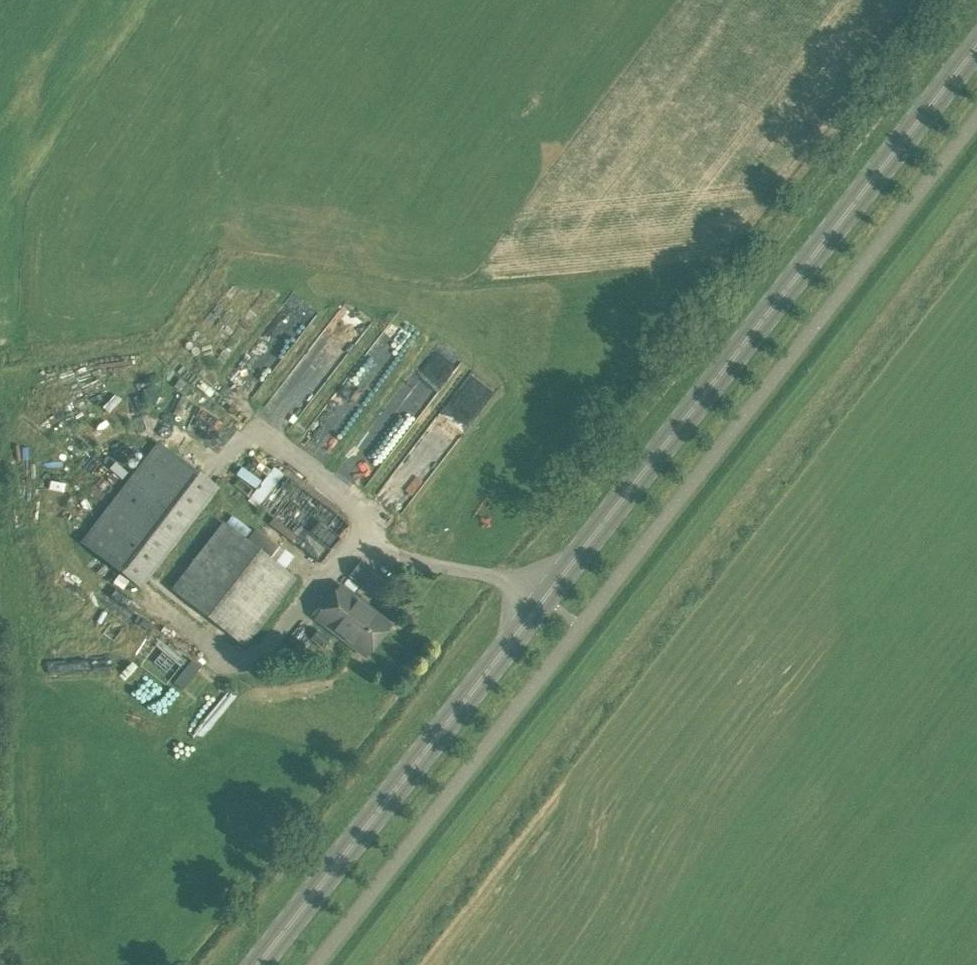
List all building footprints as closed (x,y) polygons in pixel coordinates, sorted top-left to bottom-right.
[(301,295),(282,317),(298,331),(317,309),(301,295)] [(352,308),(334,334),(355,349),(374,323),(352,308)] [(401,331),(384,348),(399,365),(417,348),(401,331)] [(232,374),(239,380),(272,344),(266,337),(232,374)] [(89,546),(133,580),(206,485),(162,451),(89,546)] [(272,514),(327,565),(335,557),(334,558),(355,536),(360,524),(343,508),(337,506),(313,531),(327,497),(303,488),(307,477),(283,468),(281,466),(268,480),(254,467),(247,464),(236,475),(252,482),(249,490),(258,494),(255,501),(262,503),(273,514),(272,514)] [(406,514),(437,476),(424,465),(392,503),(406,514)] [(246,541),(274,563),(284,551),(255,530),(246,541)] [(274,563),(246,541),(194,607),(243,645),(295,579),(274,563)] [(315,619),(364,657),(390,624),(366,606),(380,588),(378,586),(383,579),(360,561),(347,577),(360,587),(353,596),(340,586),(315,619)] [(149,620),(132,639),(149,654),(166,636),(149,620)] [(312,639),(323,648),(329,641),(318,631),(312,639)] [(244,679),(223,680),(224,695),(245,694),(244,679)]
